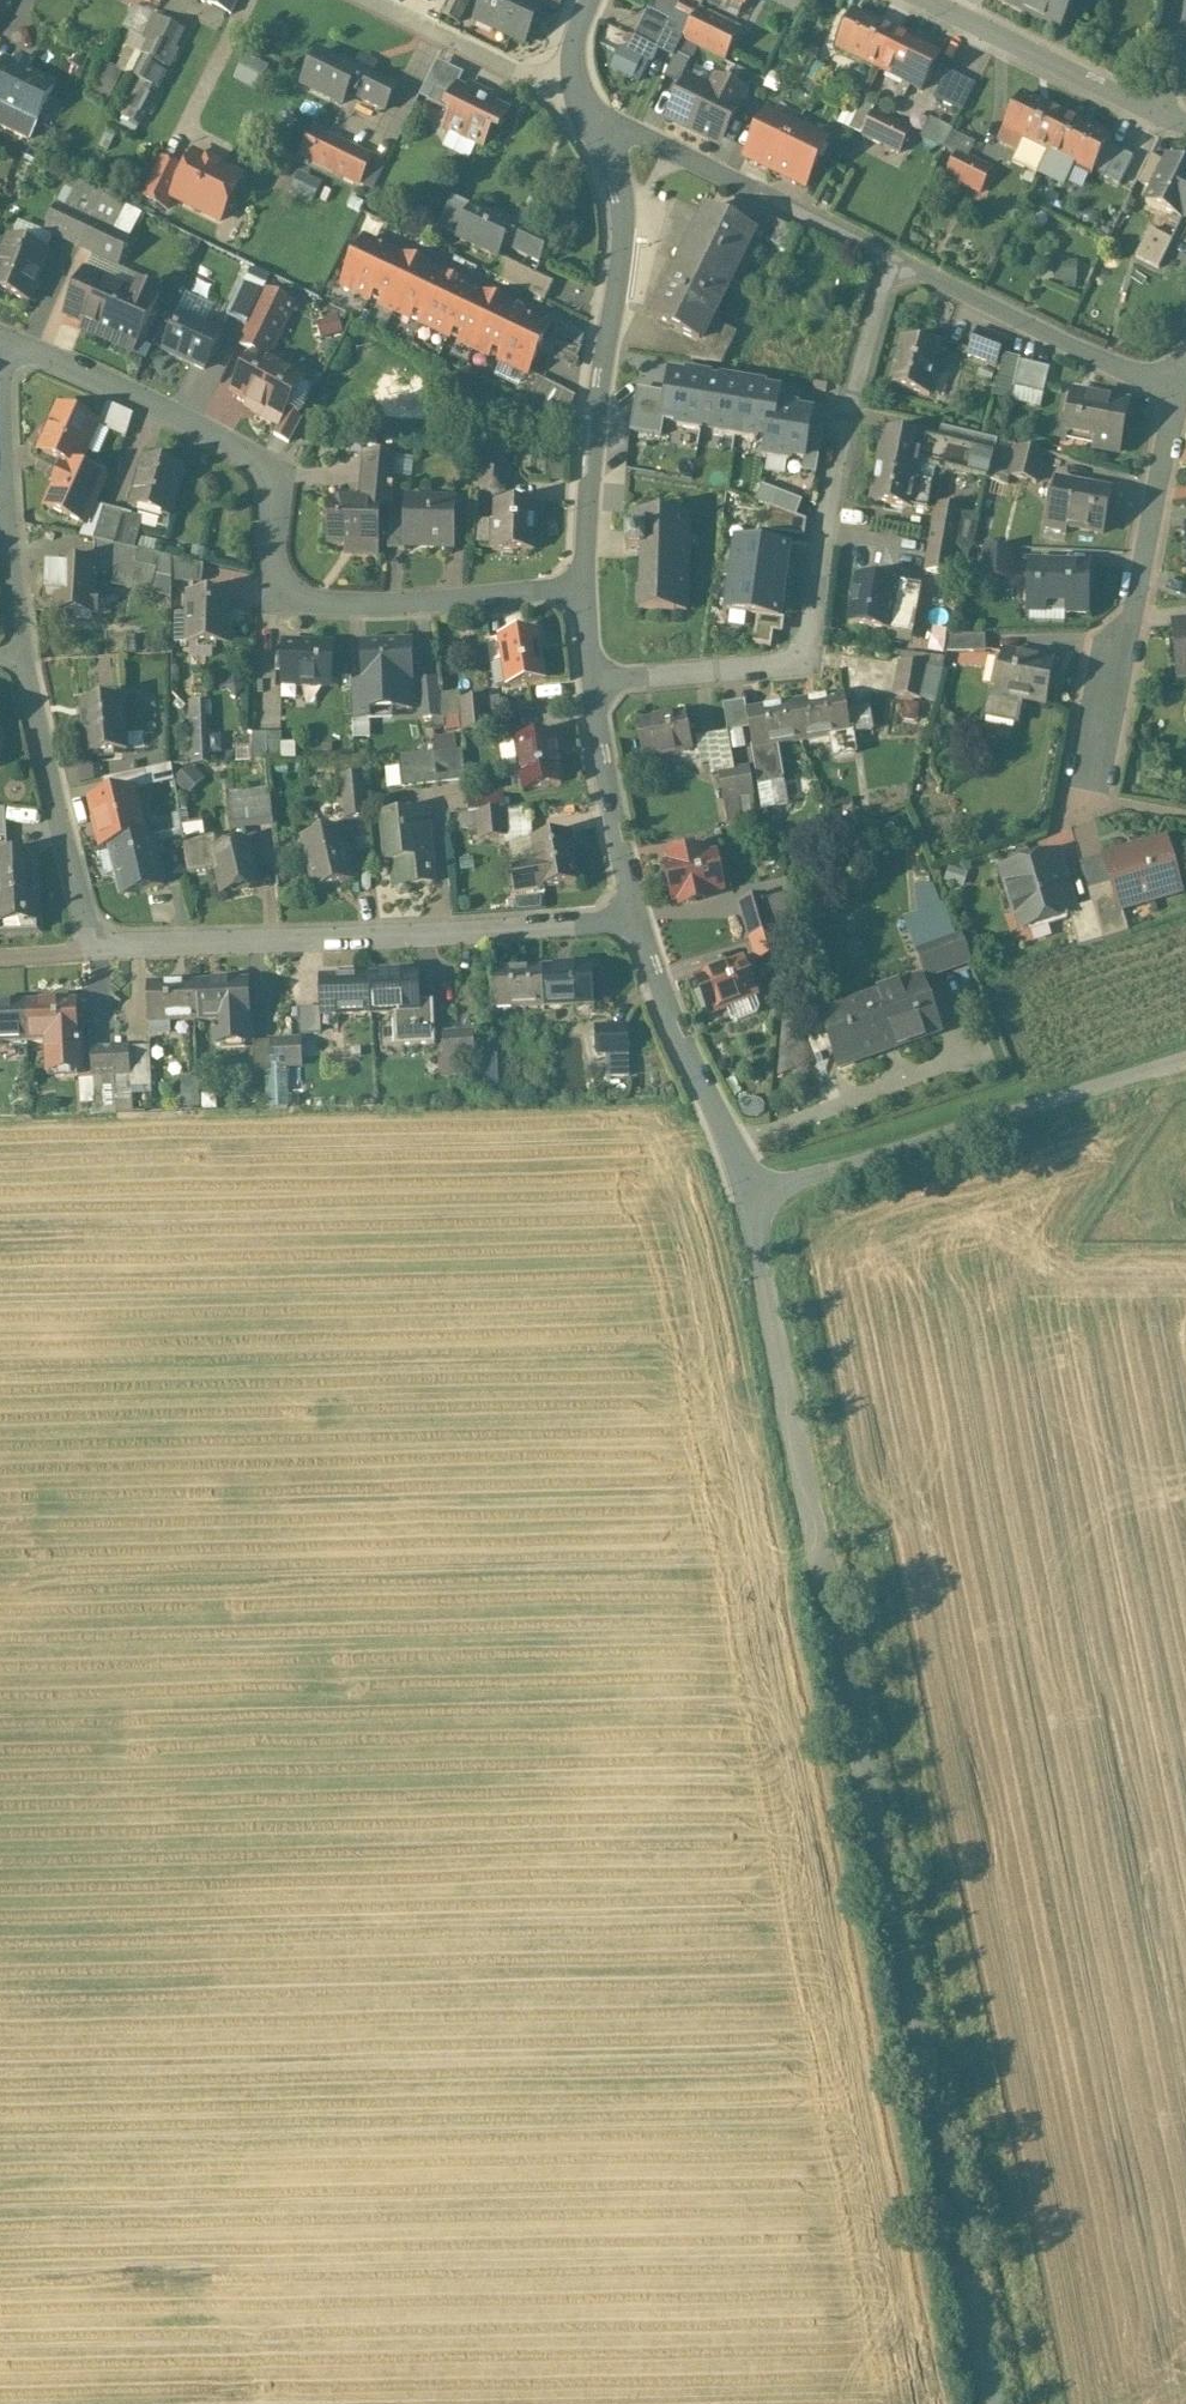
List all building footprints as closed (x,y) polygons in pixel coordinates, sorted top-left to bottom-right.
[(443,15),(458,23),(469,0),(451,0),(443,15)] [(528,0),(485,0),(475,21),(524,45),(542,7),(528,0)] [(1023,12),(1029,0),(998,0),(1023,12)] [(1023,12),(1059,30),(1073,0),(1029,0),(1023,12)] [(697,10),(681,2),(675,15),(691,23),(697,10)] [(673,22),(648,10),(634,38),(658,51),(673,22)] [(740,31),(697,10),(691,23),(683,41),(725,62),(740,31)] [(896,34),(854,13),(836,49),(878,70),(896,34)] [(183,31),(161,20),(143,55),(165,66),(183,31)] [(939,55),(896,34),(878,70),(921,91),(939,55)] [(396,86),(341,59),(339,64),(318,53),(303,85),(342,104),(348,92),(385,109),(396,86)] [(824,92),(836,66),(809,54),(797,80),(824,92)] [(266,68),(246,58),(235,77),(256,86),(266,68)] [(6,61),(0,73),(0,106),(35,124),(54,85),(6,61)] [(96,91),(115,97),(124,68),(105,62),(96,91)] [(948,71),(939,99),(968,109),(978,81),(948,71)] [(711,92),(688,80),(685,87),(680,89),(676,97),(677,103),(669,119),(706,137),(715,134),(724,138),(746,93),(717,79),(711,92)] [(483,92),(470,85),(467,92),(457,87),(452,96),(446,110),(452,113),(445,129),(483,148),(493,128),(500,131),(509,113),(480,98),(483,92)] [(452,96),(435,88),(429,102),(446,110),(452,96)] [(1065,118),(1023,97),(1005,132),(1048,153),(1065,118)] [(911,131),(872,112),(862,134),(900,153),(911,131)] [(769,114),(748,157),(776,171),(797,128),(769,114)] [(1107,139),(1065,118),(1048,153),(1090,174),(1107,139)] [(932,119),(924,138),(972,158),(980,140),(932,119)] [(825,142),(797,128),(776,171),(804,185),(825,142)] [(373,159),(314,130),(302,156),(360,184),(373,159)] [(1133,157),(1118,150),(1104,178),(1119,186),(1133,157)] [(241,178),(194,154),(193,155),(185,173),(173,197),(219,220),(220,221),(227,207),(228,208),(234,206),(237,200),(235,194),(234,193),(241,179),(241,178)] [(992,171),(957,154),(946,176),(981,193),(992,171)] [(1165,164),(1151,156),(1138,183),(1153,189),(1165,164)] [(1168,159),(1165,164),(1153,189),(1147,202),(1171,214),(1181,219),(1182,219),(1183,217),(1185,211),(1185,167),(1168,159)] [(173,197),(185,173),(159,160),(141,196),(167,209),(173,197)] [(304,171),(295,190),(314,198),(323,180),(304,171)] [(103,195),(83,185),(71,210),(91,220),(93,220),(103,195)] [(495,217),(453,197),(437,229),(498,258),(498,256),(503,246),(527,258),(539,234),(539,233),(497,213),(495,217)] [(71,210),(58,204),(46,230),(80,246),(91,220),(71,210)] [(755,233),(707,210),(681,264),(728,288),(735,291),(752,256),(745,253),(748,247),(749,247),(755,233)] [(1181,219),(1171,214),(1169,220),(1178,225),(1181,219)] [(93,220),(91,220),(80,246),(119,265),(132,239),(93,220)] [(801,233),(773,220),(764,240),(791,253),(801,233)] [(1171,241),(1150,230),(1137,257),(1158,268),(1171,241)] [(539,234),(527,258),(540,263),(551,239),(539,233),(539,234)] [(10,237),(0,263),(0,291),(29,303),(49,253),(10,237)] [(1004,243),(992,238),(984,254),(996,260),(1004,243)] [(378,246),(365,240),(343,286),(371,300),(393,254),(394,252),(378,244),(378,246)] [(482,297),(432,272),(432,271),(403,257),(403,258),(393,254),(371,300),(381,304),(380,305),(410,319),(411,318),(460,342),(460,343),(489,357),(490,356),(499,361),(521,315),(511,311),(512,309),(483,295),(482,297)] [(554,283),(498,256),(498,258),(490,274),(545,301),(554,283)] [(728,288),(681,264),(670,289),(669,288),(653,320),(698,343),(699,343),(700,344),(711,321),(728,288)] [(1078,265),(1058,264),(1058,284),(1067,284),(1067,291),(1078,292),(1078,265)] [(134,295),(84,273),(66,315),(94,327),(91,334),(134,354),(160,298),(138,287),(134,295)] [(262,296),(243,288),(229,318),(247,326),(262,296)] [(280,305),(262,296),(247,326),(266,335),(280,305)] [(538,321),(522,313),(521,315),(499,361),(527,374),(550,328),(537,322),(538,321)] [(221,335),(182,317),(165,351),(194,365),(194,364),(204,369),(221,335)] [(737,334),(711,321),(700,344),(699,343),(691,360),(722,365),(737,334)] [(1006,340),(978,330),(968,353),(996,364),(1006,340)] [(940,349),(902,339),(890,385),(929,396),(937,369),(935,368),(940,349)] [(255,355),(233,394),(259,409),(256,415),(276,427),(280,421),(303,382),(255,355)] [(1050,368),(1020,361),(1014,387),(1043,394),(1050,368)] [(689,375),(688,382),(669,379),(663,418),(680,421),(679,426),(699,430),(700,425),(707,378),(689,375)] [(726,381),(725,388),(707,385),(700,425),(718,427),(717,433),(736,436),(745,384),(726,381)] [(778,397),(761,394),(762,387),(745,384),(736,436),(755,439),(756,433),(772,436),(777,404),(778,397)] [(544,387),(538,401),(552,407),(558,393),(544,387)] [(1128,403),(1073,392),(1064,437),(1094,443),(1093,448),(1119,453),(1128,403)] [(804,455),(810,416),(793,413),(794,407),(777,404),(772,436),(769,455),(786,458),(787,452),(804,455)] [(98,425),(59,407),(40,451),(66,463),(79,469),(80,467),(98,425)] [(998,441),(941,427),(938,441),(921,437),(921,439),(923,439),(918,464),(988,480),(994,458),(998,441)] [(921,439),(884,432),(872,501),(912,508),(927,510),(932,482),(915,479),(918,464),(923,439),(921,439)] [(1019,446),(998,441),(994,458),(1015,463),(1019,446)] [(1043,452),(1019,446),(1015,463),(1012,476),(1036,482),(1043,452)] [(397,457),(366,453),(361,502),(378,503),(387,504),(393,504),(397,457)] [(184,469),(144,459),(131,509),(171,519),(184,469)] [(79,469),(66,463),(47,508),(85,525),(105,480),(80,469),(81,467),(80,467),(79,469)] [(507,471),(482,470),(481,492),(506,493),(507,471)] [(1111,491),(1056,481),(1048,525),(1069,529),(1069,527),(1103,533),(1111,491)] [(764,484),(758,501),(800,516),(806,499),(764,484)] [(455,500),(431,499),(431,504),(406,503),(406,522),(405,546),(406,546),(406,545),(453,546),(455,500)] [(361,502),(330,502),(329,544),(352,545),(352,555),(376,556),(376,546),(377,546),(378,503),(361,502)] [(535,504),(496,502),(495,522),(493,522),(492,550),(534,551),(535,504)] [(122,513),(104,508),(93,541),(96,542),(114,545),(122,513)] [(960,516),(936,512),(931,541),(955,545),(960,516)] [(679,514),(644,513),(644,514),(630,513),(630,531),(626,531),(626,549),(643,549),(641,590),(638,590),(638,610),(675,612),(675,611),(686,612),(690,515),(679,515),(679,514)] [(406,522),(391,521),(388,549),(405,550),(405,546),(406,522)] [(741,536),(735,575),(784,582),(789,543),(741,536)] [(955,545),(931,541),(926,571),(950,575),(955,545)] [(114,545),(96,542),(92,559),(106,562),(123,566),(135,568),(139,551),(114,545)] [(1011,549),(984,548),(983,579),(1010,580),(1011,549)] [(204,566),(171,558),(171,581),(202,582),(204,566)] [(123,566),(106,562),(102,582),(119,585),(123,566)] [(1089,566),(1030,564),(1028,612),(1087,614),(1089,566)] [(95,571),(59,568),(57,610),(96,613),(96,595),(93,595),(95,571)] [(735,575),(730,613),(779,620),(784,582),(735,575)] [(896,583),(858,576),(849,623),(911,634),(920,588),(896,584),(896,583)] [(230,595),(188,594),(186,644),(228,645),(230,595)] [(1173,624),(1178,678),(1185,677),(1185,623),(1173,624)] [(536,631),(500,637),(504,665),(494,666),(497,685),(507,684),(508,686),(544,680),(536,631)] [(985,652),(985,635),(951,636),(947,653),(985,652)] [(333,645),(283,643),(281,686),(332,687),(333,645)] [(410,644),(363,645),(365,685),(364,685),(368,685),(369,711),(412,710),(411,684),(410,644)] [(944,658),(903,654),(901,662),(926,667),(942,670),(944,658)] [(1053,663),(1004,654),(995,694),(995,695),(1022,700),(1045,705),(1053,663)] [(901,662),(895,694),(920,700),(926,667),(901,662)] [(434,681),(419,682),(421,702),(437,701),(434,681)] [(365,685),(352,685),(353,720),(369,719),(369,711),(368,685),(364,685),(365,685)] [(1022,700),(995,695),(995,694),(988,692),(983,717),(1017,724),(1022,700)] [(844,695),(795,704),(801,740),(830,735),(850,732),(849,730),(846,712),(844,695)] [(485,698),(460,700),(461,715),(487,713),(485,698)] [(122,699),(81,703),(86,756),(127,752),(122,699)] [(191,702),(194,763),(208,763),(205,701),(191,702)] [(437,701),(421,702),(423,719),(438,717),(437,701)] [(795,704),(747,712),(752,747),(753,749),(778,744),(801,740),(795,704)] [(868,708),(846,712),(849,730),(851,730),(852,734),(872,730),(868,708)] [(487,713),(461,715),(463,730),(488,728),(487,713)] [(685,713),(636,724),(643,759),(692,749),(685,713)] [(850,732),(830,735),(834,757),(856,753),(852,734),(851,730),(849,730),(850,732)] [(280,733),(251,733),(253,760),(281,759),(280,733)] [(553,735),(516,741),(521,770),(511,771),(514,789),(524,787),(524,790),(561,784),(553,735)] [(778,744),(753,749),(752,747),(751,747),(758,787),(784,783),(778,744)] [(462,750),(434,753),(437,782),(465,779),(462,750)] [(434,753),(415,755),(418,784),(437,782),(434,753)] [(749,768),(735,770),(738,796),(752,794),(753,794),(749,768)] [(144,770),(102,780),(106,795),(134,789),(135,790),(148,787),(144,770)] [(735,770),(719,773),(723,798),(724,798),(738,796),(735,770)] [(362,774),(342,776),(346,818),(366,817),(362,774)] [(106,795),(90,799),(101,847),(110,845),(145,837),(135,790),(134,789),(106,795)] [(269,790),(227,794),(231,829),(273,825),(269,790)] [(752,794),(738,796),(740,807),(753,805),(752,794)] [(738,796),(724,798),(728,822),(742,821),(740,807),(738,796)] [(174,798),(157,801),(159,817),(176,815),(174,798)] [(527,808),(477,813),(480,839),(504,836),(505,845),(509,844),(533,840),(533,839),(527,808)] [(425,813),(385,817),(390,862),(391,862),(394,887),(396,887),(397,891),(400,894),(409,893),(412,890),(411,886),(433,884),(425,813)] [(341,828),(302,837),(314,889),(353,880),(341,828)] [(569,833),(533,839),(533,840),(509,844),(517,892),(541,888),(577,882),(569,833)] [(145,837),(110,845),(122,895),(163,885),(152,836),(145,837)] [(213,836),(182,841),(187,874),(217,870),(217,869),(214,870),(210,852),(217,850),(213,836)] [(1164,841),(1105,858),(1113,887),(1119,909),(1121,908),(1179,891),(1164,841)] [(217,850),(210,852),(214,870),(217,869),(217,870),(223,892),(258,884),(248,843),(217,850)] [(700,849),(671,855),(672,863),(665,864),(673,900),(680,899),(681,905),(711,899),(710,893),(722,890),(715,854),(702,856),(700,849)] [(1056,853),(1006,868),(1014,897),(1012,902),(1015,914),(1020,917),(1023,929),(1069,915),(1071,915),(1070,910),(1072,909),(1056,853)] [(0,857),(0,918),(37,916),(35,856),(0,857)] [(1113,887),(1089,894),(1092,903),(1103,940),(1128,932),(1121,908),(1119,909),(1113,887)] [(764,895),(740,901),(750,938),(775,931),(764,895)] [(1072,909),(1070,910),(1071,915),(1069,915),(1078,947),(1103,940),(1092,903),(1072,909)] [(944,905),(916,915),(927,945),(955,935),(944,905)] [(0,918),(0,934),(38,933),(37,916),(0,918)] [(775,931),(750,938),(757,959),(781,952),(775,931)] [(927,945),(916,949),(925,976),(920,978),(920,979),(971,961),(960,933),(955,935),(927,945)] [(742,961),(696,980),(709,1013),(726,1007),(754,996),(756,995),(742,961)] [(590,967),(541,969),(543,1006),(592,1004),(590,967)] [(541,969),(492,971),(494,1008),(543,1006),(541,969)] [(418,974),(369,976),(370,1013),(393,1012),(419,1011),(419,1002),(418,974)] [(369,976),(320,978),(321,1015),(370,1013),(369,976)] [(920,978),(820,1014),(839,1068),(939,1032),(920,979),(920,978)] [(246,981),(197,983),(198,1020),(215,1020),(246,1018),(247,1018),(246,981)] [(197,983),(148,985),(149,1022),(198,1020),(197,983)] [(754,996),(726,1007),(731,1020),(736,1022),(756,1014),(759,1009),(754,996)] [(74,1002),(25,1004),(26,1041),(50,1040),(76,1039),(74,1002)] [(419,1011),(393,1012),(395,1047),(434,1045),(432,1002),(419,1002),(419,1011)] [(0,1005),(0,1042),(26,1041),(25,1004),(0,1005)] [(246,1018),(215,1020),(216,1044),(248,1042),(247,1018),(246,1018)] [(627,1027),(595,1028),(596,1054),(628,1053),(627,1027)] [(458,1033),(442,1034),(444,1059),(459,1059),(458,1033)] [(474,1058),(473,1033),(458,1033),(459,1059),(474,1058)] [(76,1039),(50,1040),(51,1069),(77,1068),(76,1039)] [(285,1040),(270,1041),(271,1067),(272,1067),(286,1066),(285,1040)] [(301,1066),(300,1040),(285,1040),(286,1066),(301,1066)] [(270,1041),(253,1042),(254,1073),(272,1072),(272,1067),(271,1067),(270,1041)] [(144,1047),(128,1048),(129,1074),(145,1073),(144,1047)] [(128,1048),(113,1049),(114,1074),(129,1074),(128,1048)] [(113,1049),(91,1050),(92,1075),(93,1075),(114,1074),(113,1049)] [(114,1074),(93,1075),(93,1080),(79,1081),(81,1103),(94,1102),(93,1097),(115,1096),(114,1074)] [(129,1074),(114,1074),(115,1096),(130,1096),(129,1074)]
